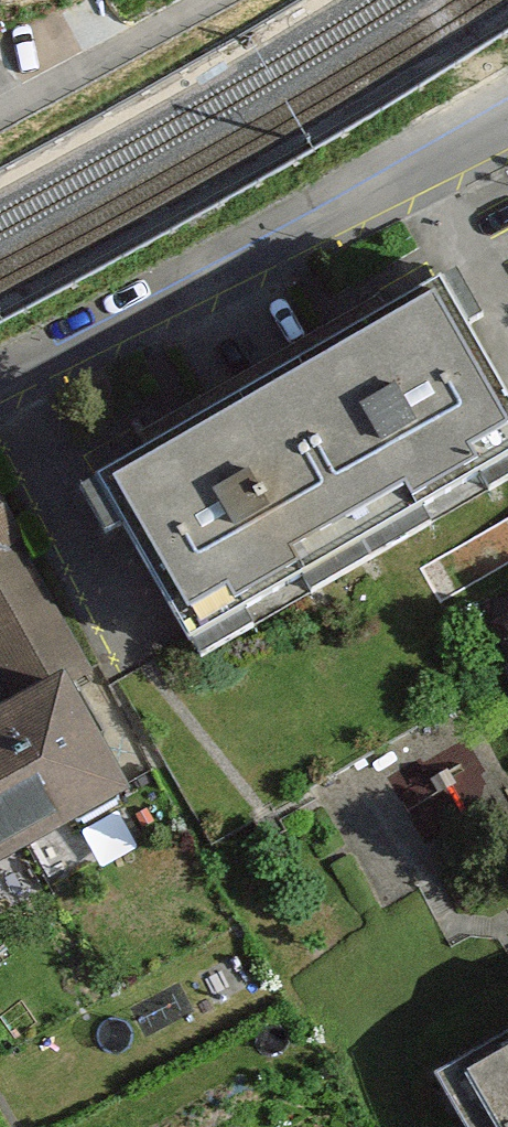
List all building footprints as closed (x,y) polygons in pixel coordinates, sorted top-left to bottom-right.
[(97,468),(193,636),(507,457),(507,393),(440,273),(97,468)] [(10,700),(67,670),(84,661),(0,502),(0,682),(10,700)] [(507,644),(507,611),(493,620),(507,644)] [(0,705),(0,866),(133,796),(67,670),(10,700),(0,705)] [(438,1078),(467,1126),(507,1126),(507,1036),(438,1078)]
